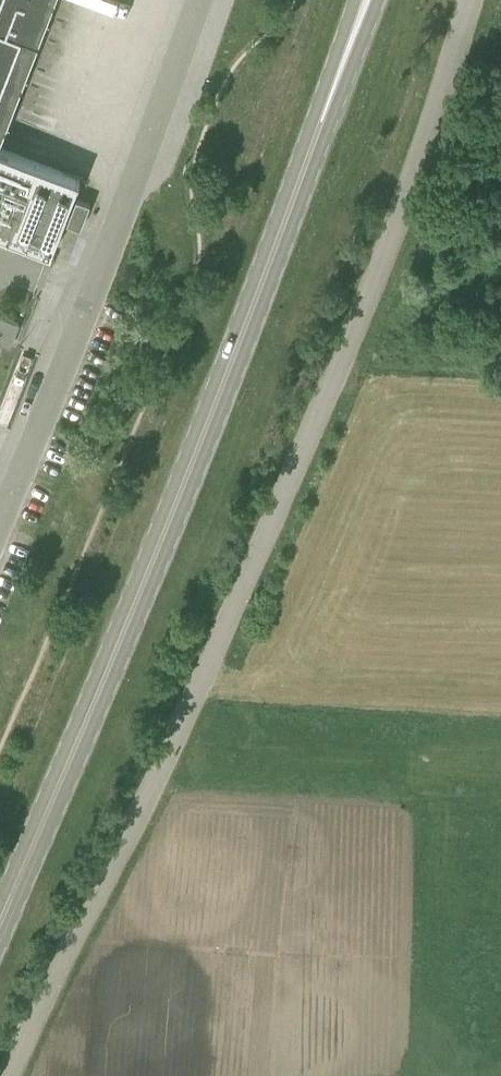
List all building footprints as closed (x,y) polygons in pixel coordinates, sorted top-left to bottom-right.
[(54,0),(0,0),(0,141),(54,0)] [(51,251),(79,178),(0,148),(0,231),(51,251)] [(80,227),(90,203),(76,198),(67,222),(80,227)] [(17,323),(0,316),(0,351),(7,333),(13,335),(17,323)]
